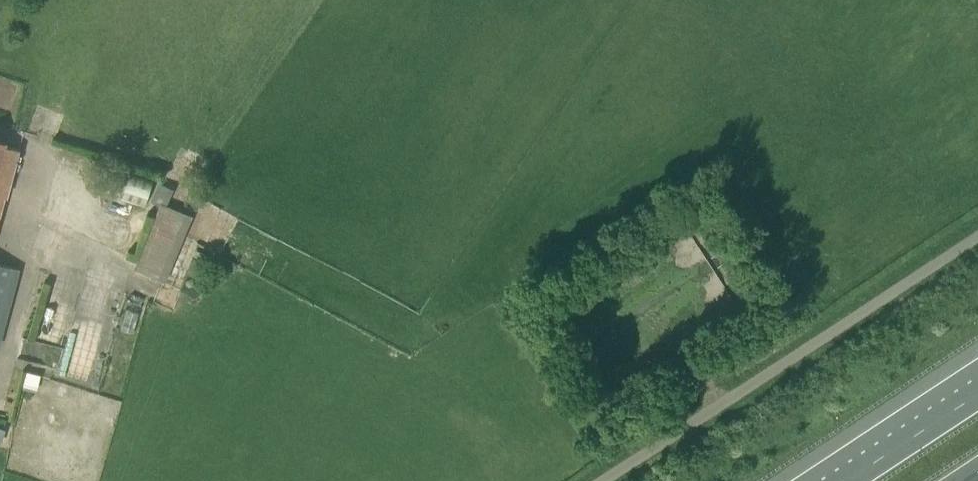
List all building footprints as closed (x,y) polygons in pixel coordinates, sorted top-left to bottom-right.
[(2,195),(5,196),(18,149),(4,145),(4,143),(0,142),(0,204),(2,195)] [(120,174),(119,197),(150,198),(151,174),(120,174)] [(135,265),(167,278),(193,212),(161,199),(135,265)] [(19,269),(0,264),(0,339),(19,269)]
